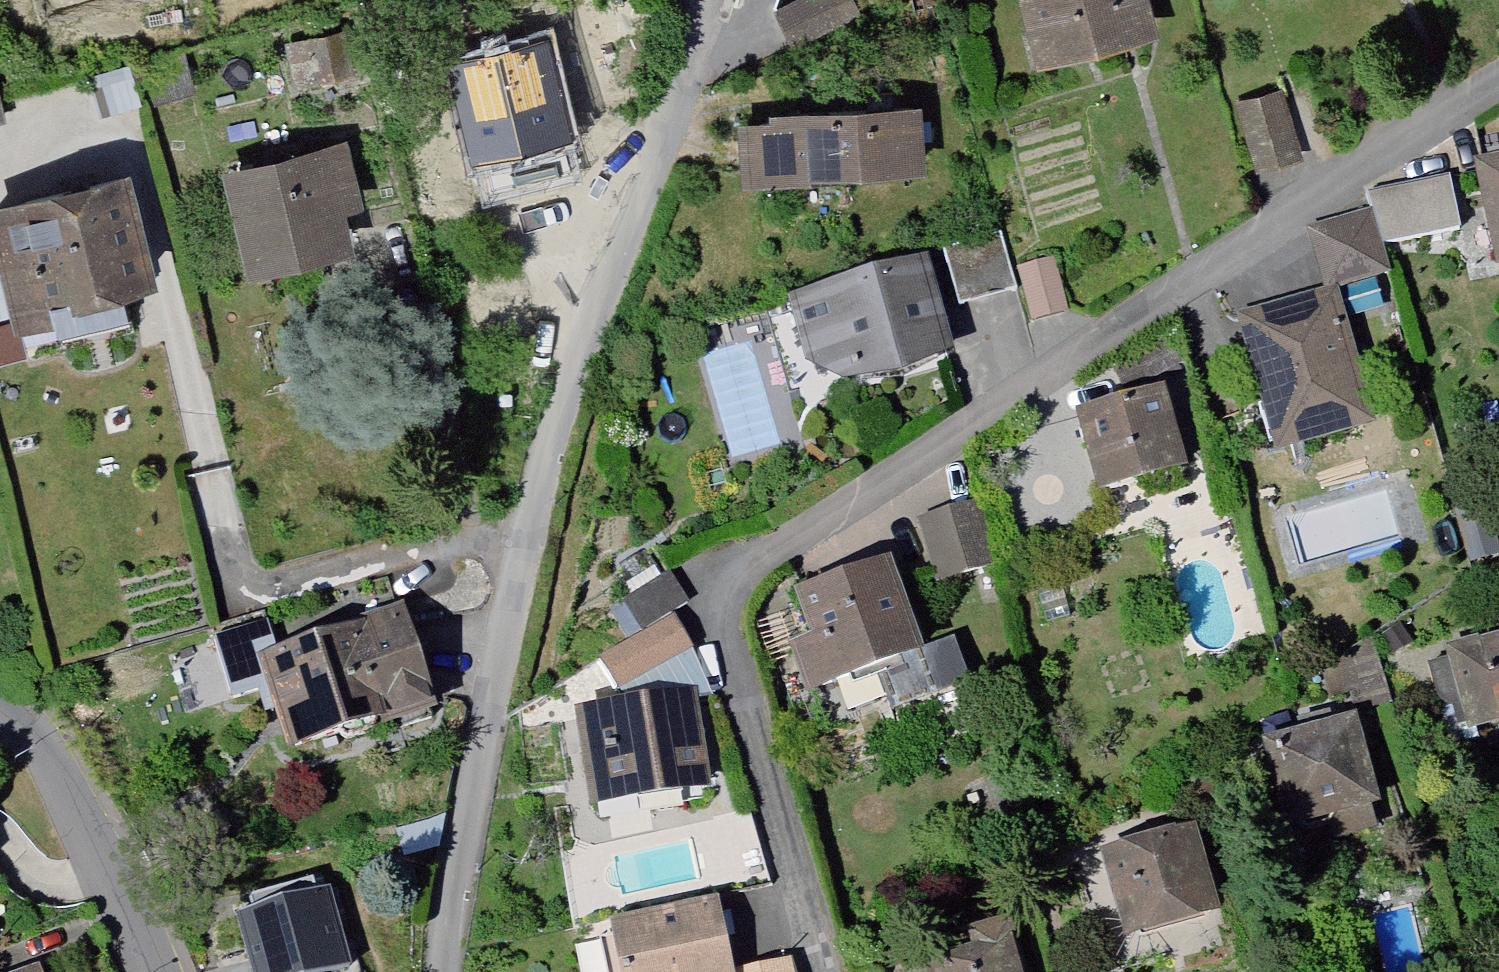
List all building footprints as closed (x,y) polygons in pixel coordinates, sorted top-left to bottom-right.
[(764,17),(780,56),(856,23),(846,0),(803,0),(764,17)] [(1025,72),(1149,42),(1139,0),(1007,0),(1025,72)] [(284,43),(294,84),(349,70),(338,30),(284,43)] [(531,40),(419,67),(446,176),(558,149),(531,40)] [(1294,168),(1273,95),(1226,108),(1247,181),(1294,168)] [(725,120),(729,188),(908,175),(904,108),(725,120)] [(327,147),(197,179),(226,295),(338,267),(325,215),(343,210),(327,147)] [(1478,279),(1498,275),(1498,159),(1460,165),(1478,279)] [(0,204),(0,320),(26,314),(34,348),(110,329),(103,300),(134,293),(106,178),(0,204)] [(1362,203),(1372,256),(1448,242),(1438,189),(1362,203)] [(1377,293),(1357,212),(1300,226),(1318,301),(1226,323),(1259,461),(1365,436),(1333,303),(1377,293)] [(934,258),(950,316),(1013,299),(1006,276),(996,241),(934,258)] [(1015,276),(1029,333),(1069,324),(1053,266),(1015,276)] [(778,304),(786,355),(839,397),(937,372),(910,267),(778,304)] [(1153,394),(1062,419),(1084,502),(1176,478),(1153,394)] [(960,510),(907,521),(924,603),(977,593),(960,510)] [(910,660),(877,564),(780,597),(795,639),(769,648),(788,703),(863,677),(880,727),(968,696),(951,646),(910,660)] [(659,579),(608,613),(628,642),(678,609),(659,579)] [(238,655),(263,761),(413,725),(387,619),(238,655)] [(665,620),(593,669),(611,696),(683,647),(665,620)] [(1451,738),(1498,729),(1498,638),(1435,649),(1451,738)] [(684,699),(552,721),(568,815),(699,793),(684,699)] [(1244,741),(1265,840),(1361,820),(1340,721),(1244,741)] [(1173,838),(1089,862),(1115,951),(1199,927),(1173,838)] [(231,971),(332,971),(314,892),(218,914),(231,971)] [(590,930),(598,971),(718,971),(705,906),(590,930)] [(919,971),(1012,971),(1001,936),(915,960),(919,971)] [(724,970),(724,971),(794,971),(789,954),(724,970)]
